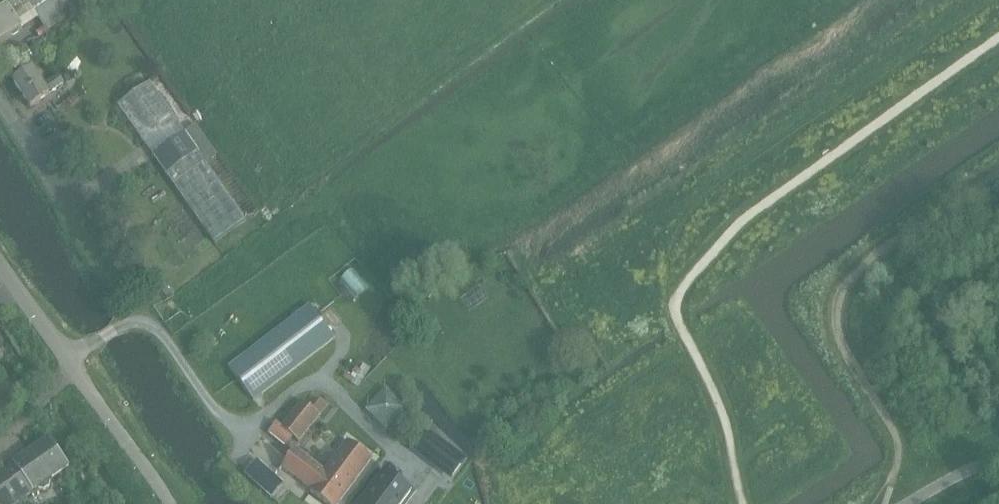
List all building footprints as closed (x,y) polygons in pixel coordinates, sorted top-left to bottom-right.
[(0,11),(0,43),(22,29),(15,18),(25,12),(18,0),(17,0),(0,11)] [(48,32),(96,0),(26,0),(48,32)] [(58,76),(43,86),(33,69),(13,82),(30,108),(49,95),(49,94),(63,84),(58,76)] [(149,83),(117,106),(214,243),(246,221),(149,83)] [(309,306),(229,367),(254,400),(334,339),(309,306)] [(269,433),(286,446),(293,438),(299,442),(328,405),(312,393),(304,403),(302,401),(281,427),(276,423),(269,433)] [(70,467),(49,438),(0,472),(0,503),(16,503),(37,489),(39,491),(44,492),(50,487),(51,481),(50,480),(70,467)] [(438,439),(425,456),(441,468),(454,451),(451,449),(438,439)] [(310,492),(326,503),(337,503),(372,459),(348,441),(324,473),(295,451),(282,468),(311,490),(310,492)] [(254,464),(245,473),(263,489),(272,498),(284,484),(275,476),(263,465),(259,469),(254,464)] [(359,503),(406,503),(414,493),(384,471),(359,503)]
